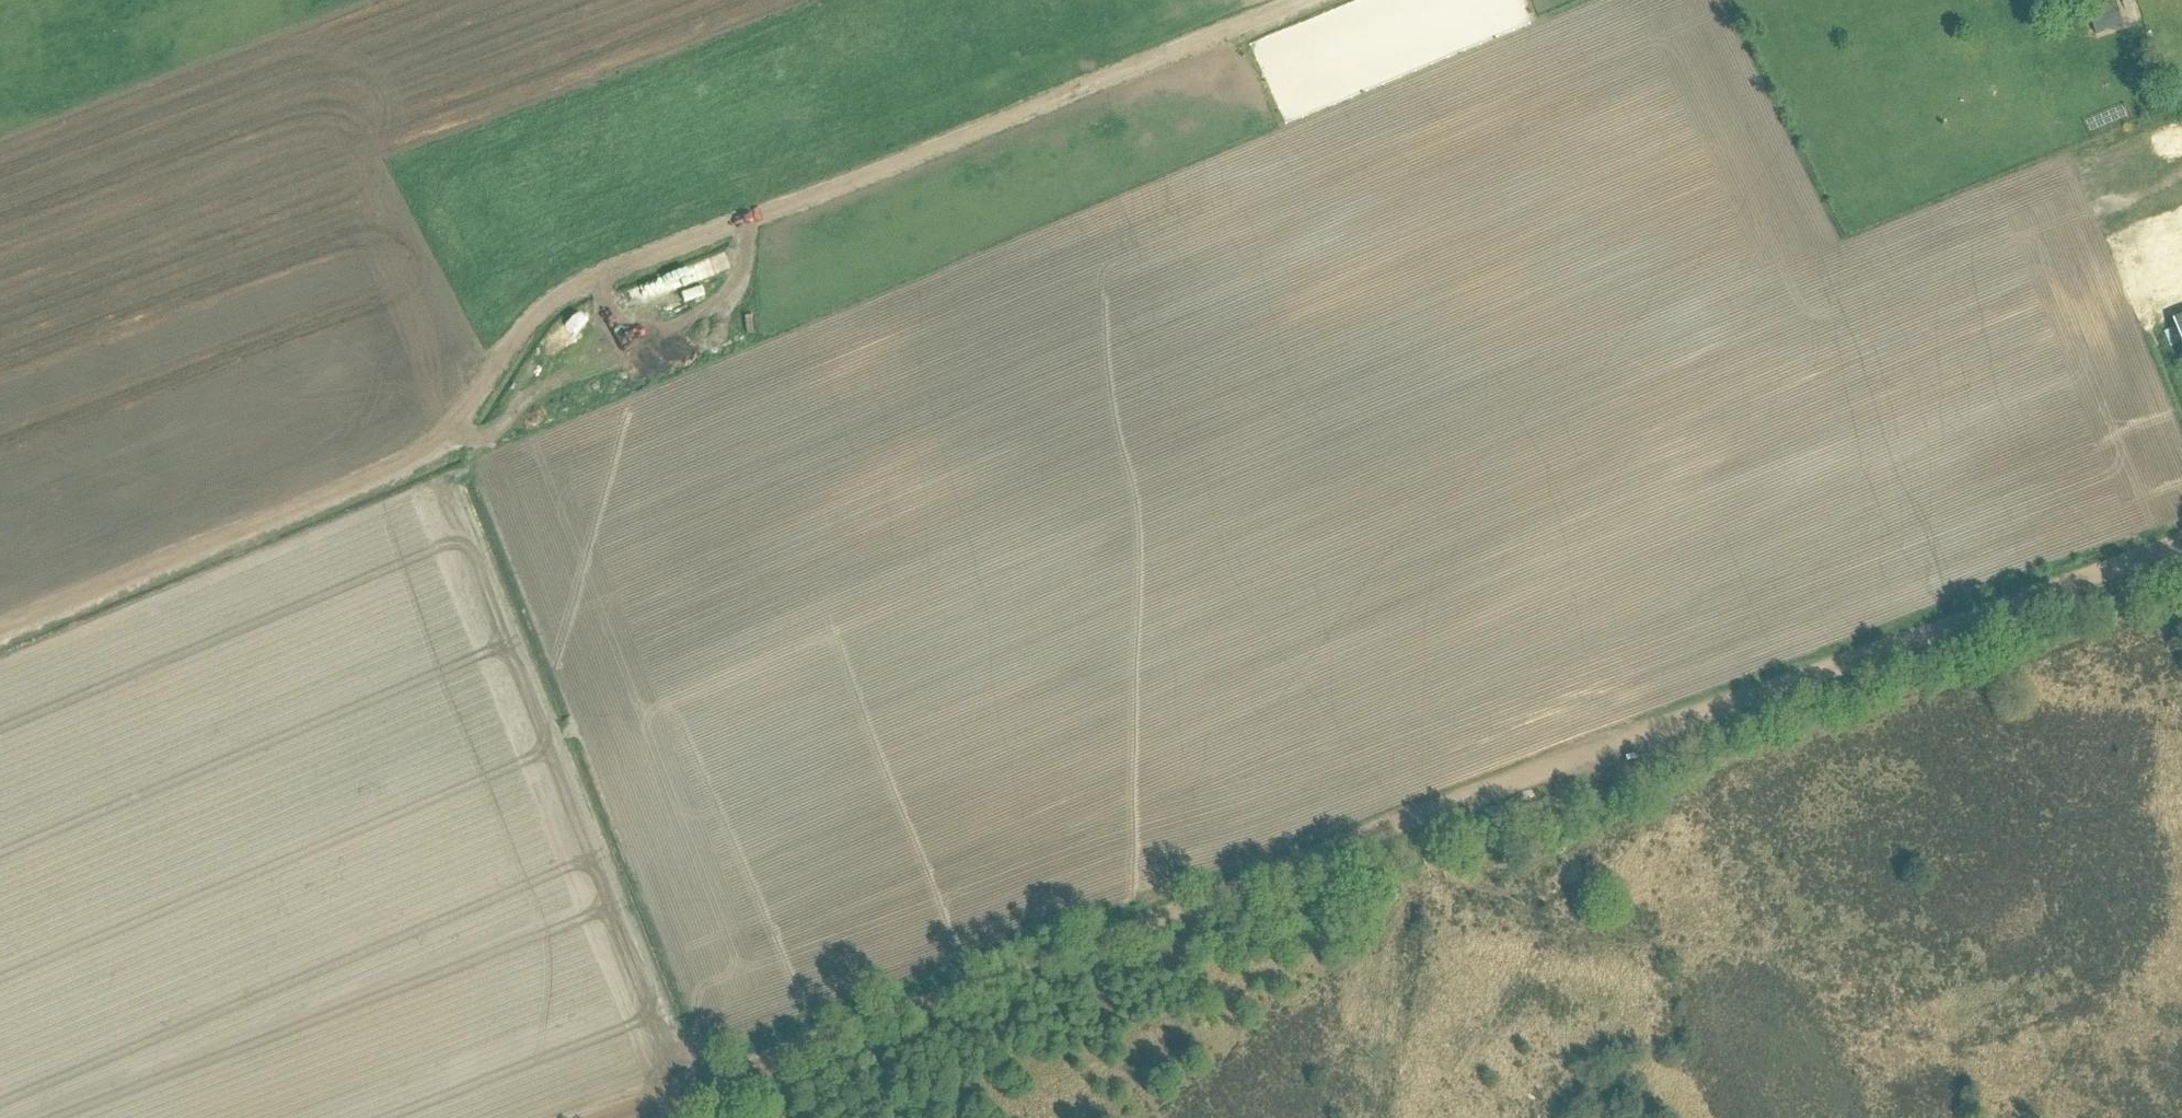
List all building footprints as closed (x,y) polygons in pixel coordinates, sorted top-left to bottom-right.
[(2109,7),(2089,14),(2097,37),(2124,27),(2114,0),(2106,0),(2109,7)] [(647,314),(668,305),(664,295),(643,303),(647,314)] [(2174,322),(2181,342),(2181,319),(2174,322)]
